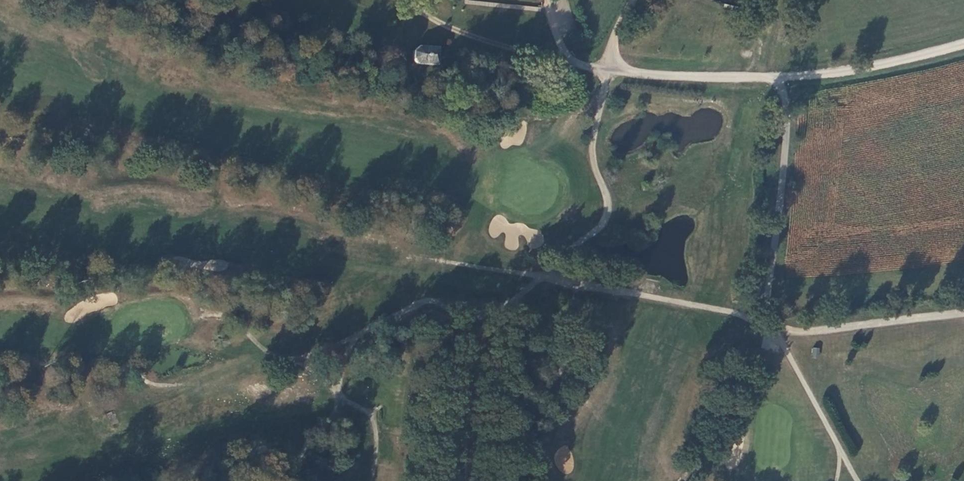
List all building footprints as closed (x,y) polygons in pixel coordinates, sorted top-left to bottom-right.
[(436,49),(418,47),(413,50),(412,59),(415,64),(435,65),(436,49)]
